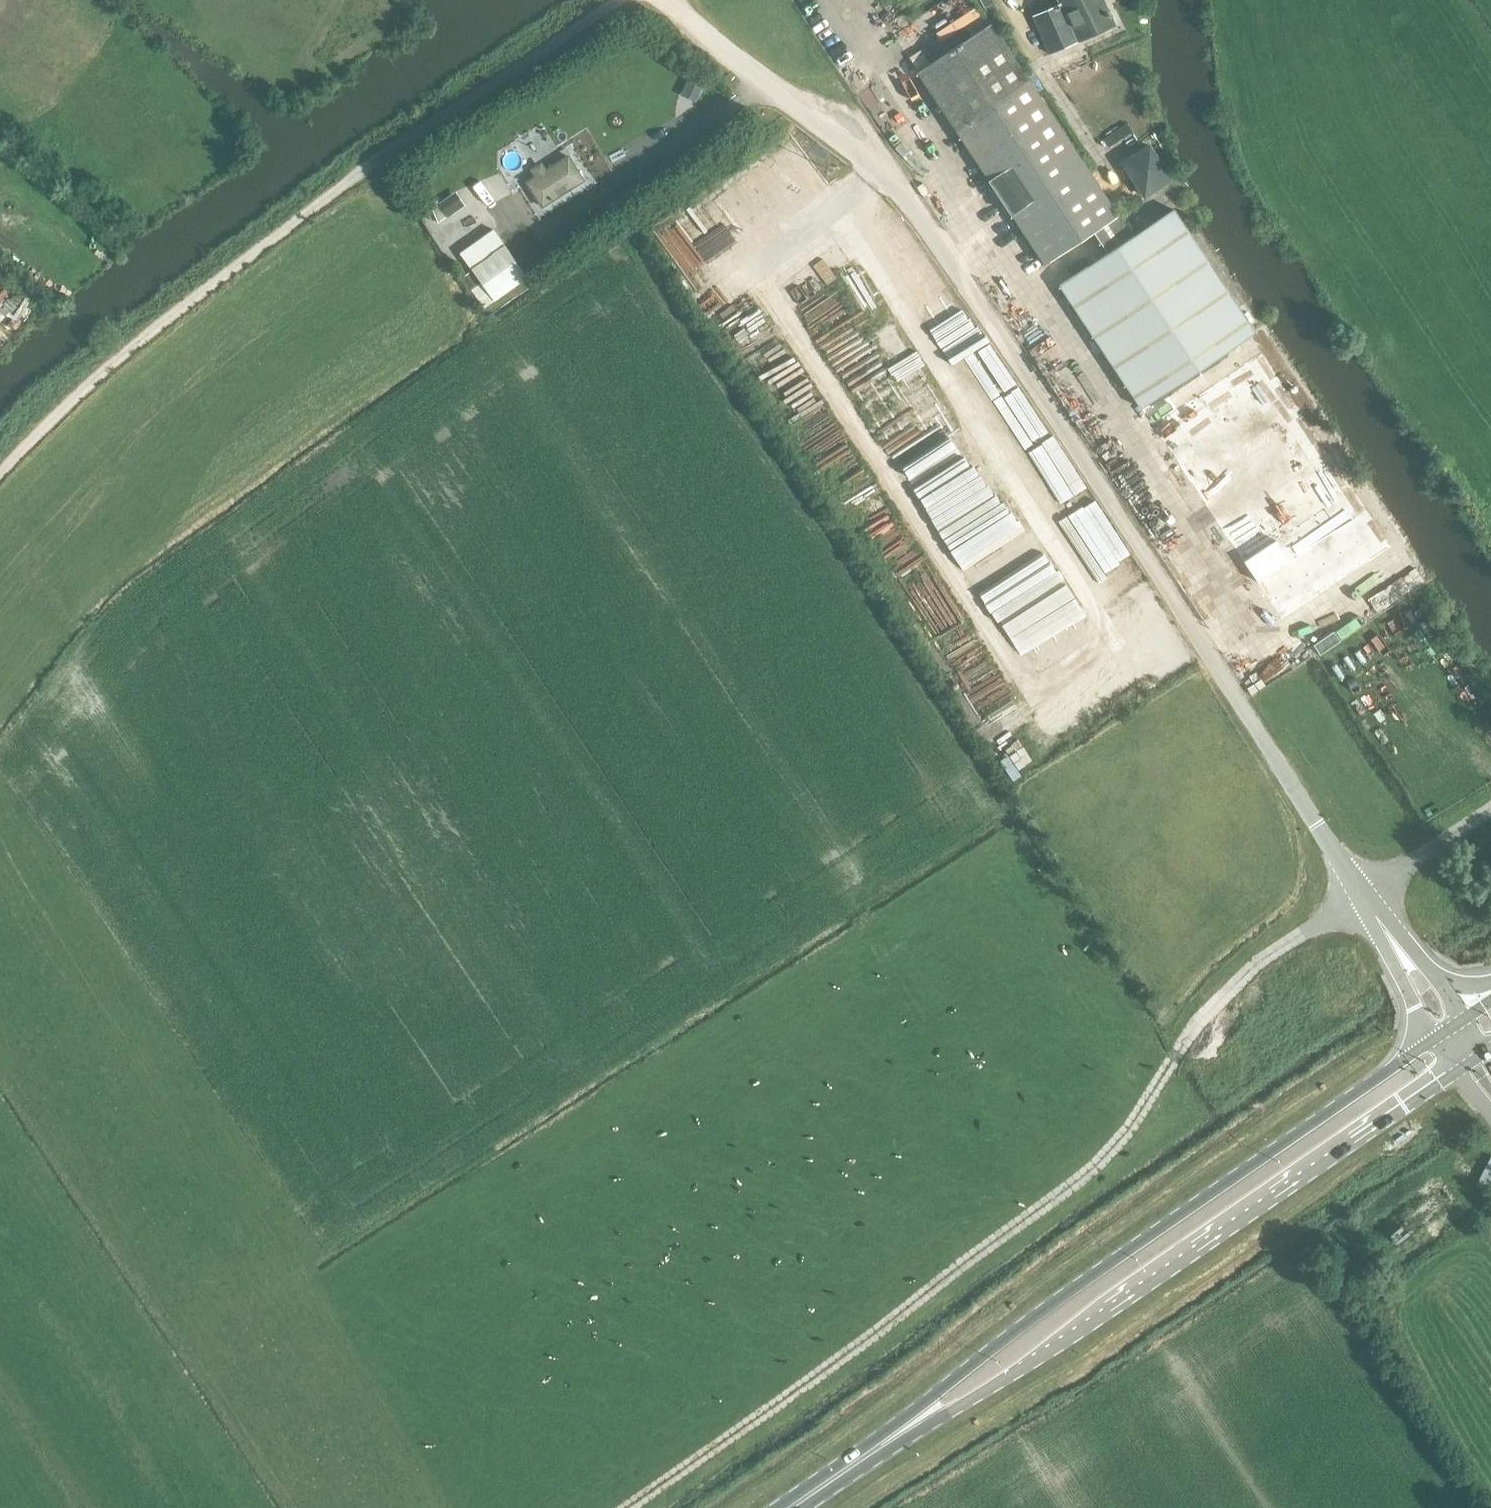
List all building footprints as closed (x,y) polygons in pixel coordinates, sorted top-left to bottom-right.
[(1060,3),(1032,16),(1050,54),(1114,25),(1103,0),(1059,0),(1060,3)] [(1107,249),(1129,234),(1118,216),(991,23),(917,72),(1044,265),(1095,231),(1107,249)] [(683,98),(697,104),(704,88),(690,82),(683,98)] [(1121,161),(1144,196),(1179,174),(1156,139),(1121,161)] [(571,149),(529,178),(548,207),(591,179),(571,149)] [(456,191),(438,203),(448,218),(466,206),(456,191)] [(1059,285),(1141,408),(1256,332),(1174,208),(1059,285)] [(471,268),(495,301),(528,277),(504,244),(471,268)] [(876,331),(894,361),(913,350),(896,320),(876,331)] [(1262,353),(1153,425),(1282,619),(1391,546),(1262,353)] [(1262,617),(1210,535),(1183,552),(1235,634),(1262,617)]
